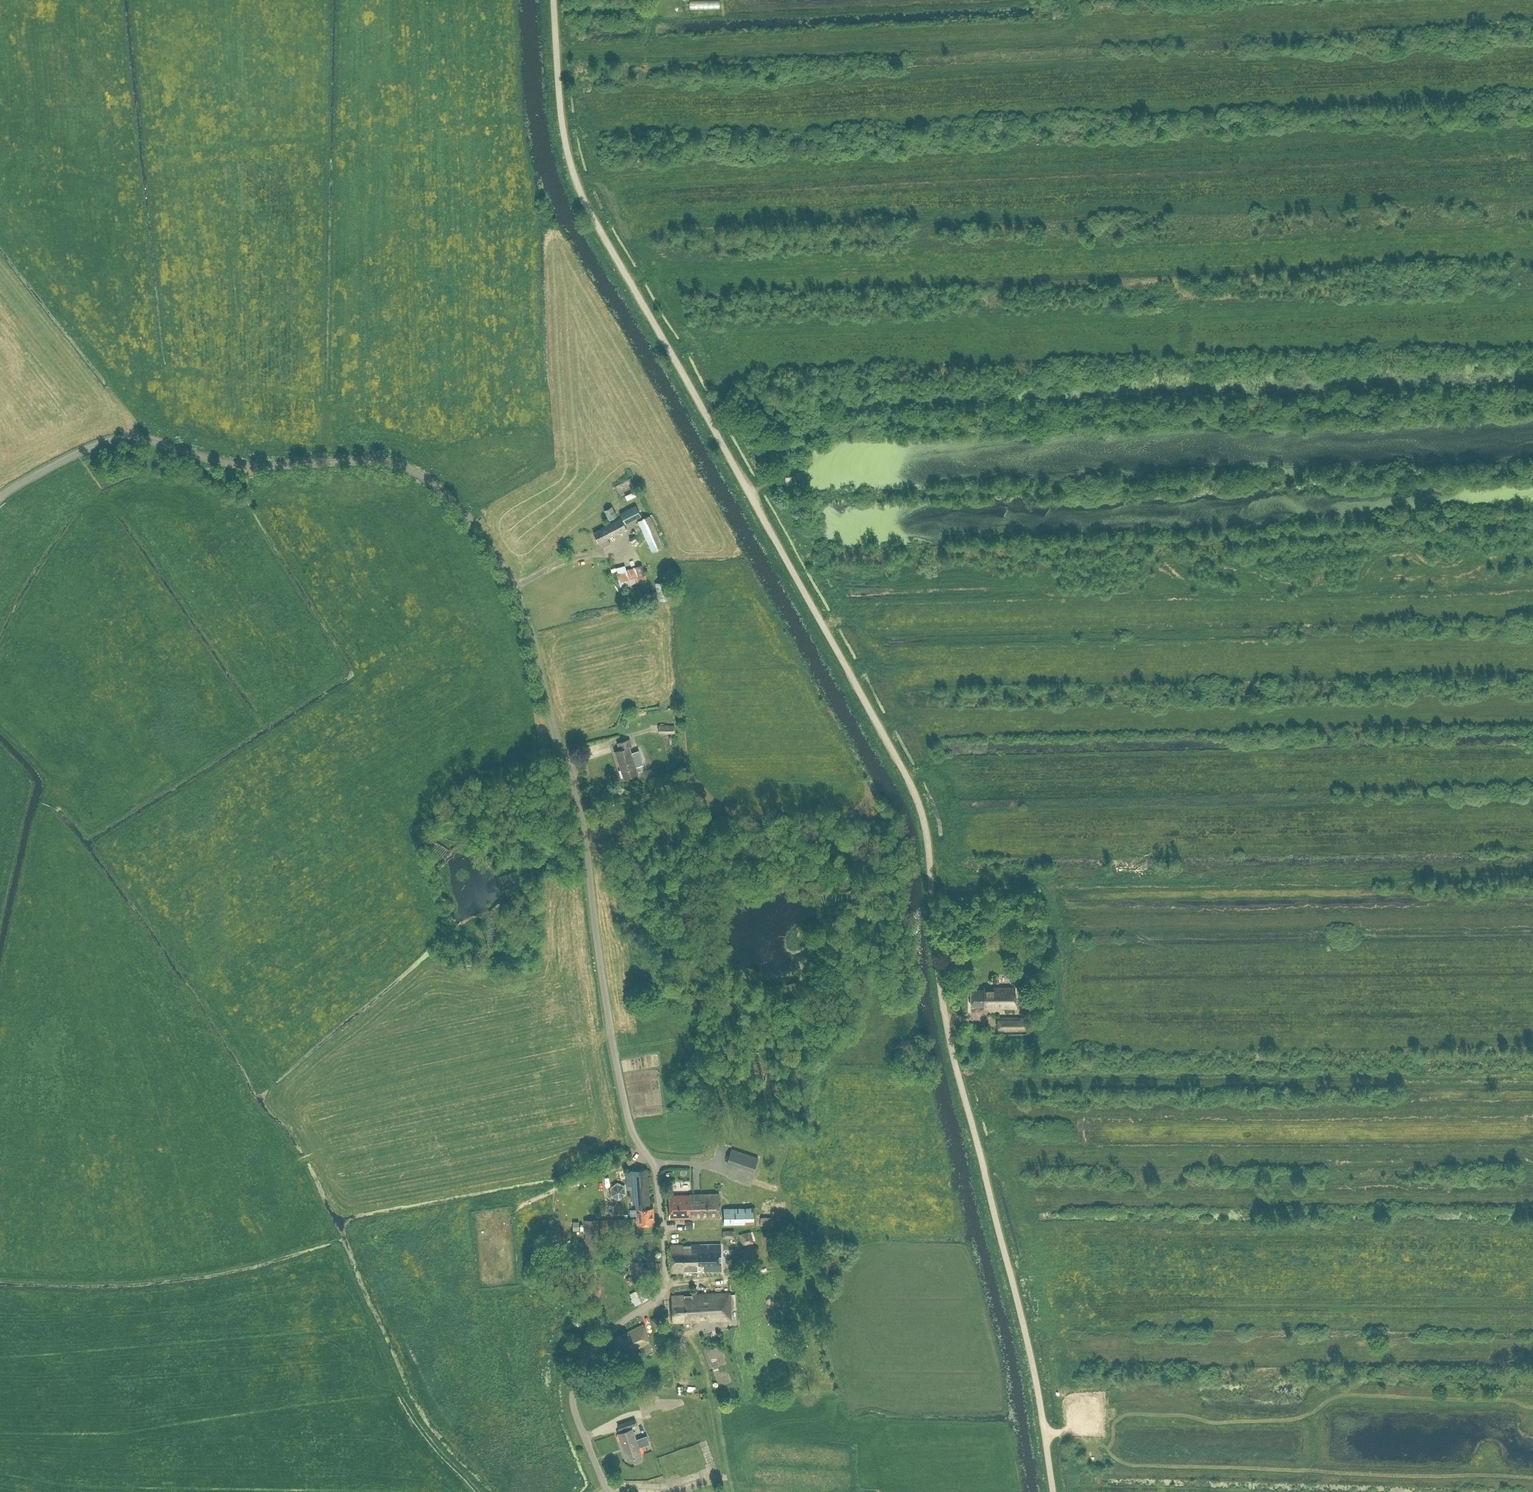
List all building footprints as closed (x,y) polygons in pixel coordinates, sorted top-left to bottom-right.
[(1116,17),(1116,7),(1096,8),(1097,19),(1116,17)] [(787,483),(795,483),(794,475),(786,475),(787,483)] [(618,492),(629,486),(626,482),(615,488),(618,492)] [(636,493),(624,498),(626,503),(638,498),(636,493)] [(609,519),(616,515),(611,506),(604,510),(609,519)] [(635,506),(619,514),(624,524),(640,516),(635,506)] [(660,536),(664,534),(658,521),(653,523),(652,523),(649,516),(638,521),(652,551),(663,546),(658,537),(660,536)] [(608,538),(626,528),(620,518),(602,527),(603,528),(593,533),(598,542),(607,537),(608,538)] [(557,604),(564,602),(561,595),(555,597),(557,604)] [(642,721),(655,717),(651,705),(638,710),(642,721)] [(658,725),(658,733),(674,733),(674,725),(658,725)] [(619,750),(615,751),(623,778),(637,773),(629,747),(631,746),(629,739),(617,743),(619,750)] [(694,751),(684,753),(687,764),(696,762),(694,751)] [(1014,1008),(1014,988),(983,988),(983,990),(970,991),(971,1007),(984,1006),(984,1008),(1014,1008)] [(998,1031),(1024,1031),(1024,1017),(998,1017),(998,1031)] [(726,1162),(753,1171),(758,1157),(731,1148),(726,1162)] [(635,1203),(635,1208),(636,1211),(636,1224),(654,1223),(653,1207),(650,1207),(647,1168),(626,1170),(628,1204),(635,1203)] [(624,1172),(614,1173),(615,1187),(609,1187),(610,1200),(625,1199),(624,1172)] [(603,1178),(603,1189),(611,1188),(611,1178),(603,1178)] [(693,1194),(694,1217),(719,1216),(718,1193),(693,1194)] [(694,1217),(693,1194),(668,1195),(669,1218),(694,1217)] [(753,1222),(753,1207),(723,1208),(724,1223),(753,1222)] [(629,1230),(628,1218),(599,1219),(600,1231),(629,1230)] [(599,1219),(584,1219),(585,1258),(600,1257),(599,1219)] [(722,1231),(722,1240),(732,1239),(731,1231),(722,1231)] [(750,1233),(738,1236),(741,1247),(753,1244),(750,1233)] [(696,1244),(697,1264),(704,1264),(705,1270),(720,1270),(720,1243),(696,1244)] [(697,1264),(696,1244),(690,1244),(690,1245),(669,1245),(670,1271),(683,1271),(698,1271),(697,1264)] [(757,1261),(756,1247),(741,1248),(742,1262),(757,1261)] [(641,1260),(640,1260),(630,1260),(631,1277),(642,1276),(641,1260)] [(645,1276),(660,1275),(660,1262),(645,1263),(645,1267),(642,1267),(643,1275),(645,1275),(645,1276)] [(633,1308),(645,1303),(641,1291),(628,1295),(633,1308)] [(671,1296),(673,1322),(699,1320),(699,1313),(706,1313),(706,1320),(731,1319),(730,1292),(691,1294),(691,1295),(671,1296)] [(622,1354),(650,1341),(642,1324),(611,1340),(622,1354)] [(709,1329),(712,1336),(719,1333),(716,1326),(709,1329)] [(722,1349),(706,1353),(714,1387),(729,1384),(722,1349)] [(687,1355),(680,1356),(681,1366),(688,1366),(687,1355)] [(703,1378),(702,1372),(688,1375),(687,1370),(679,1371),(680,1381),(695,1378),(696,1380),(703,1378)] [(619,1430),(634,1425),(637,1424),(634,1417),(617,1423),(619,1430)] [(632,1428),(620,1432),(617,1433),(626,1459),(641,1454),(638,1447),(649,1443),(646,1435),(635,1439),(632,1428)]
